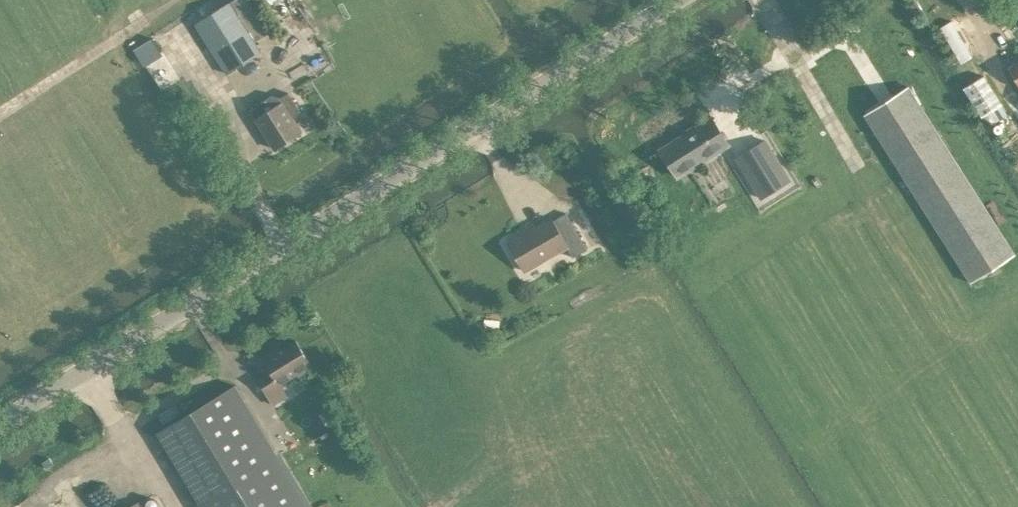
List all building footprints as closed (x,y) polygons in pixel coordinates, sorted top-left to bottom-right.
[(231,2),(230,1),(196,24),(227,73),(262,51),(255,41),(270,31),(250,0),(233,0),(231,2)] [(1008,66),(1017,82),(1017,60),(1008,66)] [(964,87),(983,116),(1003,104),(984,74),(964,87)] [(864,113),(971,282),(1015,253),(909,85),(864,113)] [(255,105),(253,113),(275,148),(302,131),(292,116),(301,110),(289,91),(280,96),(272,94),(255,105)] [(678,177),(730,145),(712,116),(660,148),(678,177)] [(765,139),(736,156),(762,197),(790,180),(765,139)] [(509,241),(527,271),(568,247),(573,256),(588,248),(566,211),(553,219),(551,216),(509,241)] [(259,378),(274,404),(290,394),(282,383),(297,374),(298,376),(314,367),(296,338),(280,349),(278,346),(263,356),(271,370),(259,378)] [(157,432),(157,433),(201,506),(307,506),(234,386),(157,432)]
